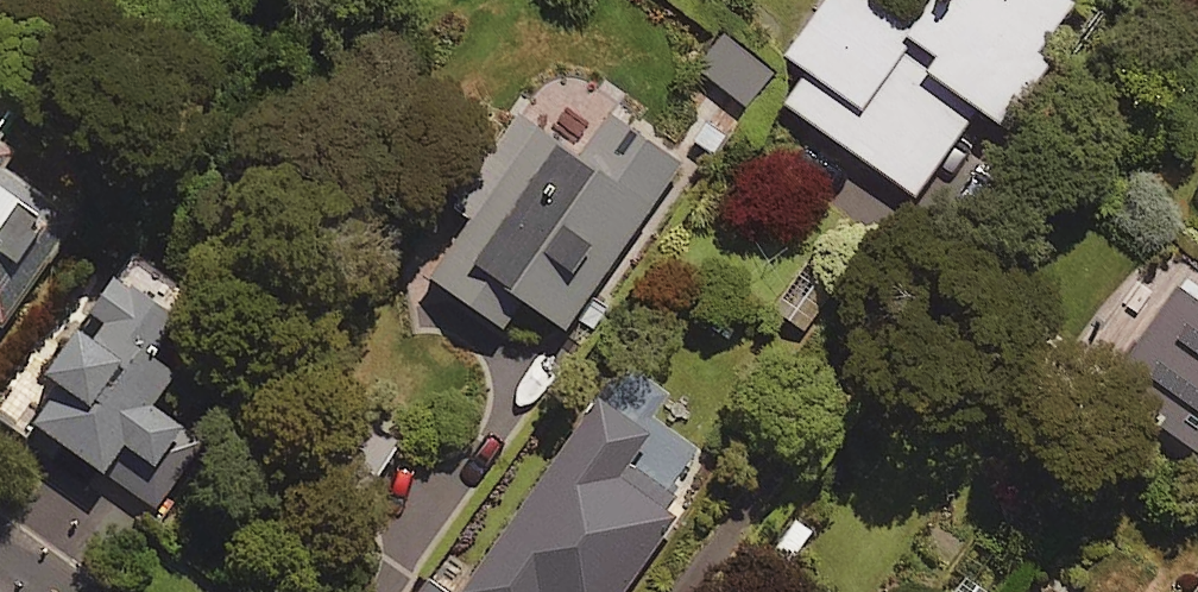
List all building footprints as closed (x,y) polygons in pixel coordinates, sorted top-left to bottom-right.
[(1049,42),(1079,0),(934,0),(913,31),(869,0),(829,0),(789,57),(808,71),(786,103),(917,196),(980,107),(1008,127),(1062,51),(1049,42)] [(771,70),(732,42),(706,79),(745,106),(771,70)] [(14,108),(0,98),(0,128),(14,108)] [(581,155),(528,119),(423,271),(505,327),(524,299),(568,330),(684,162),(611,112),(581,155)] [(3,326),(70,231),(0,182),(0,324),(3,326)] [(191,298),(132,256),(50,372),(65,383),(37,423),(157,508),(204,441),(152,405),(176,372),(151,355),(191,298)] [(1177,256),(1166,271),(1182,283),(1169,300),(1130,271),(1069,356),(1197,449),(1197,272),(1177,256)] [(836,287),(806,265),(774,308),(805,330),(836,287)] [(600,401),(463,591),(625,591),(685,508),(629,468),(650,437),(600,401)] [(432,582),(425,591),(446,591),(432,582)]
